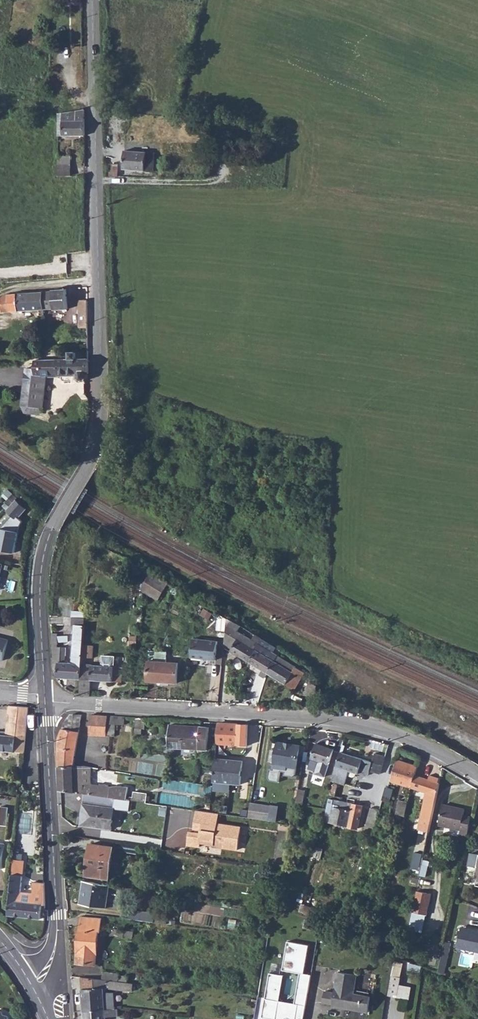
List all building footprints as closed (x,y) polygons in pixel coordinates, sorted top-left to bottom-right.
[(84,109),(58,113),(58,116),(58,135),(84,136),(84,109)] [(218,134),(235,136),(235,128),(231,128),(231,122),(219,122),(218,134)] [(125,149),(124,168),(154,171),(156,152),(125,149)] [(110,164),(111,175),(118,174),(117,163),(110,164)] [(57,164),(57,175),(70,175),(70,164),(57,164)] [(52,290),(43,291),(44,309),(53,309),(55,309),(68,308),(66,288),(53,289),(52,290)] [(43,291),(5,294),(2,298),(0,298),(0,313),(44,309),(43,291)] [(88,299),(78,300),(79,312),(88,312),(88,299)] [(88,312),(79,312),(80,327),(88,327),(88,312)] [(31,394),(30,407),(41,408),(43,409),(49,374),(77,373),(77,377),(80,380),(84,380),(89,376),(88,358),(47,359),(35,360),(34,369),(28,369),(25,393),(31,394)] [(40,415),(41,408),(30,407),(31,394),(25,393),(23,406),(26,413),(40,415)] [(20,519),(32,501),(20,493),(7,511),(20,519)] [(168,585),(146,572),(146,577),(144,577),(143,592),(159,601),(168,585)] [(65,662),(53,661),(53,667),(54,671),(57,676),(58,678),(81,679),(82,664),(82,657),(83,644),(84,626),(74,626),(71,663),(65,662)] [(57,633),(51,634),(52,644),(58,644),(58,642),(67,641),(67,636),(58,636),(57,633)] [(231,651),(249,662),(260,645),(259,644),(242,634),(239,638),(230,634),(228,646),(233,649),(231,651)] [(193,636),(191,657),(217,659),(219,639),(193,636)] [(83,644),(82,657),(93,657),(93,645),(83,644)] [(260,645),(249,662),(268,674),(279,656),(260,645)] [(65,654),(52,654),(53,661),(65,662),(65,654)] [(81,679),(80,694),(90,695),(91,680),(122,683),(123,667),(114,667),(115,657),(103,656),(102,665),(82,664),(81,679)] [(279,656),(268,674),(292,688),(302,671),(279,656)] [(148,661),(147,681),(176,683),(177,663),(148,661)] [(300,694),(310,698),(312,684),(307,682),(300,694)] [(10,706),(7,733),(0,732),(0,751),(25,754),(30,707),(10,706)] [(58,750),(59,767),(76,767),(82,715),(71,715),(65,724),(62,731),(59,738),(58,745),(58,750)] [(91,715),(89,735),(114,737),(116,724),(124,724),(124,717),(91,715)] [(136,718),(135,732),(140,732),(140,727),(144,727),(144,718),(136,718)] [(218,723),(216,744),(247,746),(248,724),(218,723)] [(168,727),(167,748),(206,750),(208,727),(183,726),(182,728),(168,727)] [(273,763),(272,770),(285,773),(286,767),(296,768),(300,747),(277,743),(275,751),(274,759),(273,763)] [(316,744),(311,763),(316,764),(317,762),(329,765),(333,749),(316,744)] [(336,767),(331,782),(337,784),(344,786),(346,777),(351,778),(354,776),(355,773),(358,773),(368,776),(370,771),(372,762),(340,752),(336,767)] [(375,753),(372,762),(382,765),(385,756),(375,753)] [(216,760),(214,784),(242,786),(243,762),(216,760)] [(390,781),(411,788),(414,776),(417,766),(397,760),(390,781)] [(372,762),(370,771),(381,774),(382,765),(372,762)] [(76,767),(59,767),(60,790),(71,792),(85,794),(115,799),(129,801),(131,789),(121,787),(115,788),(108,787),(108,786),(102,785),(102,786),(94,785),(94,768),(86,767),(76,767)] [(414,776),(411,788),(426,793),(418,831),(428,833),(439,778),(428,775),(427,780),(414,776)] [(298,787),(296,800),(303,801),(305,788),(298,787)] [(386,788),(384,796),(391,797),(393,789),(386,788)] [(335,794),(335,797),(343,799),(345,792),(336,790),(336,791),(335,794)] [(85,794),(81,825),(110,830),(111,830),(115,799),(85,794)] [(384,796),(381,807),(388,809),(391,797),(384,796)] [(396,815),(405,817),(408,802),(399,800),(396,815)] [(366,807),(335,801),(335,802),(334,802),(330,823),(359,829),(363,809),(366,810),(366,807)] [(10,805),(2,804),(0,823),(8,824),(10,805)] [(250,804),(248,819),(268,822),(271,807),(250,804)] [(460,836),(467,838),(471,819),(464,817),(465,811),(442,807),(438,827),(460,832),(460,836)] [(372,808),(368,823),(376,826),(377,820),(380,811),(372,808)] [(219,814),(197,811),(194,831),(190,831),(188,846),(200,847),(201,844),(239,849),(242,828),(218,825),(219,814)] [(92,844),(88,872),(98,874),(97,878),(109,880),(114,848),(92,844)] [(118,844),(117,851),(125,853),(126,845),(118,844)] [(321,849),(319,859),(325,860),(328,850),(321,849)] [(14,859),(7,916),(41,919),(42,905),(46,905),(45,884),(34,883),(33,894),(21,892),(24,860),(14,859)] [(111,886),(85,882),(82,906),(107,910),(111,886)] [(430,896),(415,893),(411,914),(425,917),(430,896)] [(131,912),(131,920),(161,924),(162,917),(157,917),(157,915),(131,912)] [(80,931),(77,963),(96,965),(99,932),(101,933),(102,919),(82,917),(81,931),(80,931)] [(460,930),(457,948),(477,952),(477,930),(477,933),(460,930)] [(303,1018),(311,972),(304,970),(309,942),(288,938),(282,967),(299,970),(294,1000),(278,997),(282,972),(268,969),(261,1014),(262,1014),(261,1018),(279,1018),(279,1017),(290,1018),(295,1018),(296,1017),(303,1018)] [(412,985),(400,983),(402,964),(393,963),(390,995),(411,997),(412,985)] [(322,1003),(332,1005),(341,1007),(341,1008),(367,1013),(370,998),(368,998),(369,994),(357,992),(356,995),(353,995),(356,977),(337,973),(334,994),(324,992),(322,1003)] [(135,984),(81,977),(82,1000),(95,1000),(96,1011),(108,1010),(107,989),(120,990),(120,989),(126,990),(127,988),(129,988),(129,989),(134,990),(135,984)] [(95,1000),(82,1000),(83,1011),(96,1011),(95,1000)] [(83,1011),(84,1018),(109,1018),(108,1010),(96,1011),(83,1011)]
